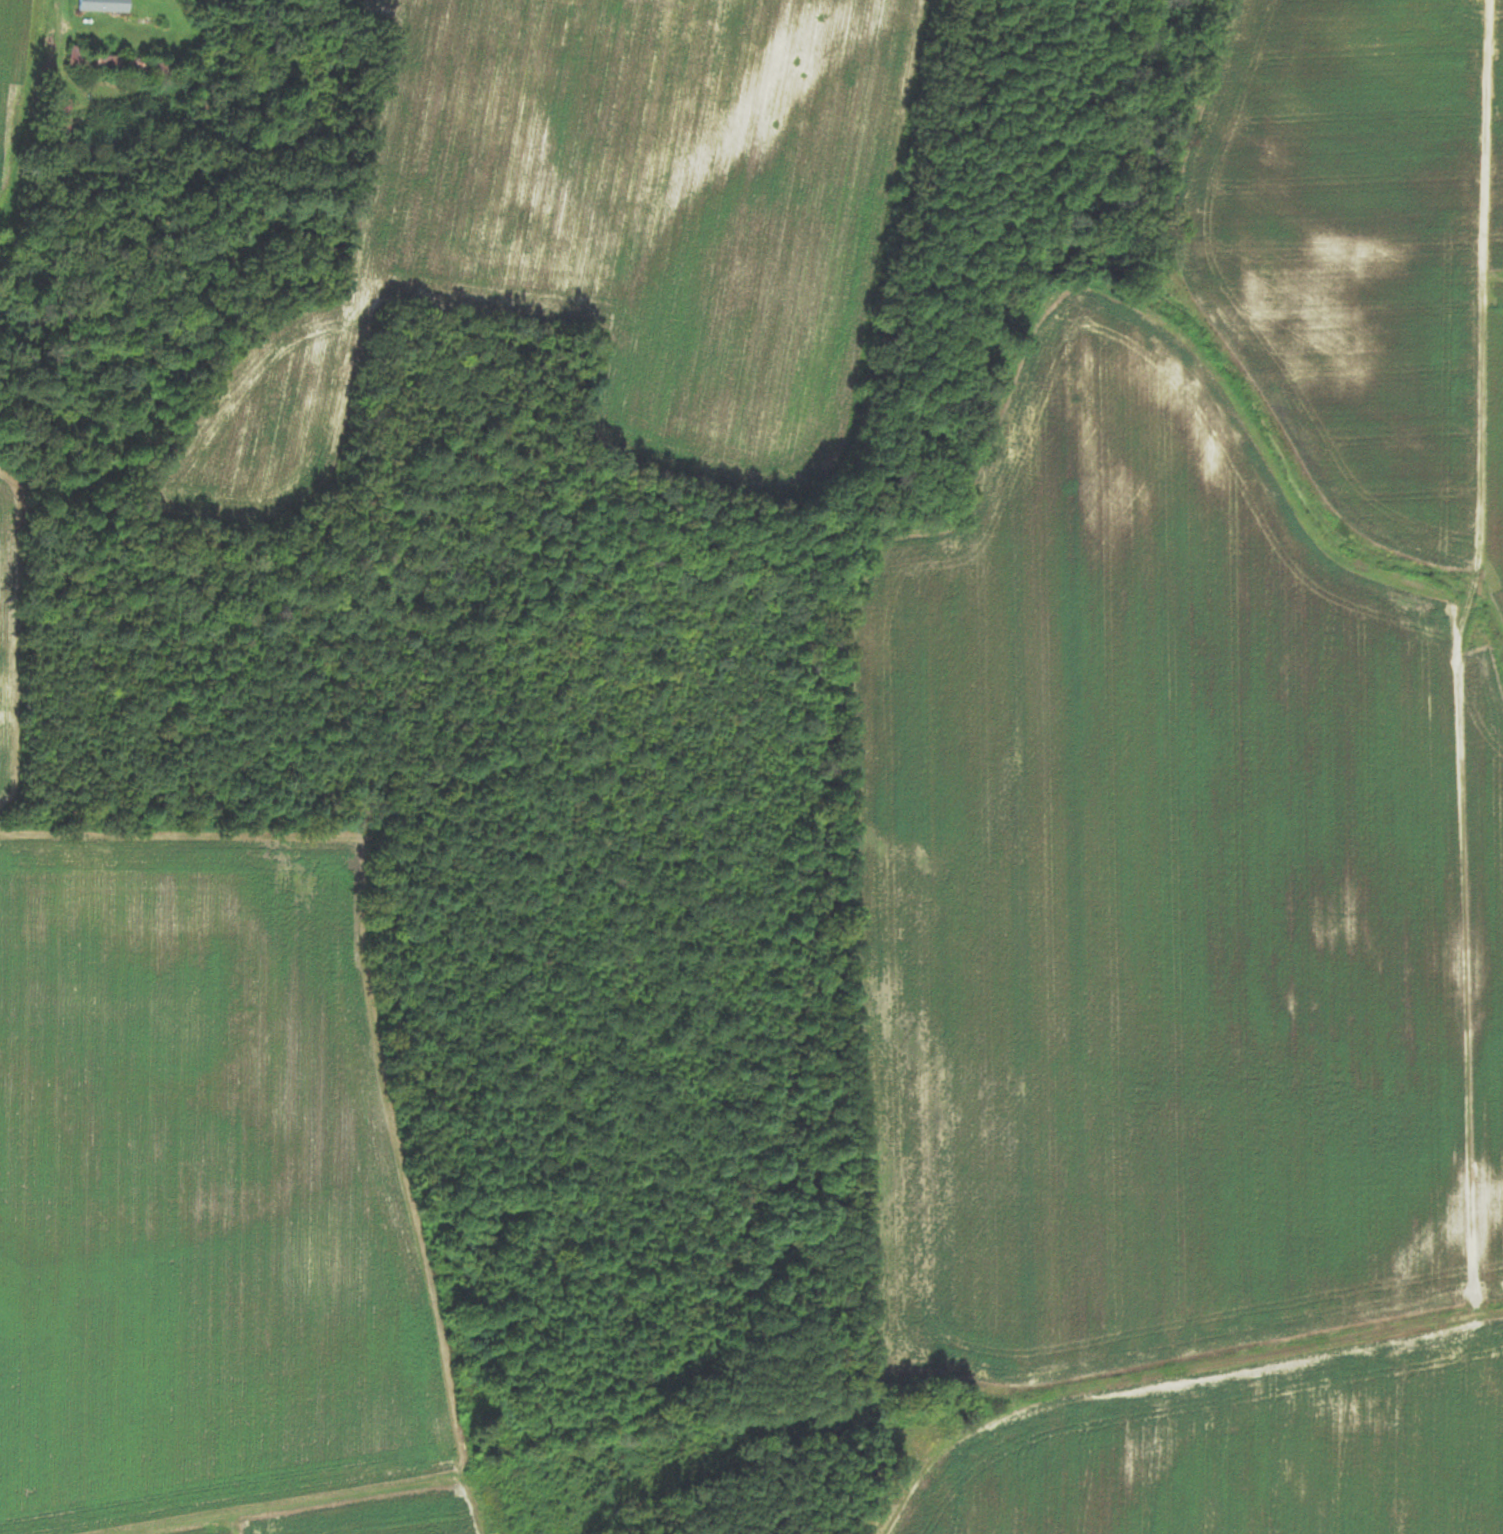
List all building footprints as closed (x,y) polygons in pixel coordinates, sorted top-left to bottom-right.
[(79,13),(131,13),(131,0),(79,0),(79,13)] [(171,60),(83,55),(84,47),(72,47),(70,71),(170,76),(171,60)]
